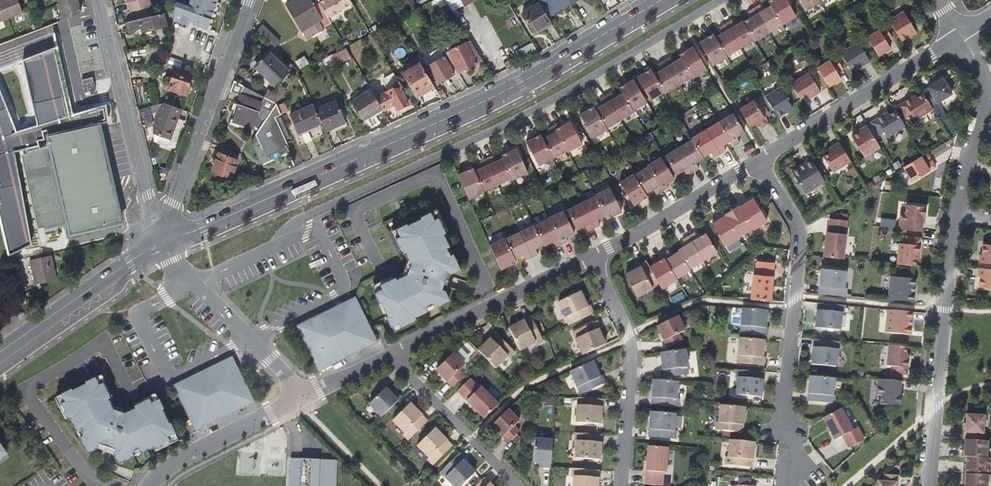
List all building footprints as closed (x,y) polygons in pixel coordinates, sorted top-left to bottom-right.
[(9,20),(1,0),(0,0),(0,23),(9,20)] [(9,20),(24,14),(18,0),(1,0),(9,20)] [(130,12),(150,7),(148,0),(126,0),(130,12)] [(189,26),(191,20),(194,21),(193,24),(208,29),(217,0),(191,0),(189,6),(176,1),(175,10),(174,19),(180,20),(179,23),(189,26)] [(318,1),(314,4),(311,0),(293,0),(287,3),(303,30),(308,37),(325,27),(320,20),(322,19),(327,16),(318,1)] [(318,1),(327,16),(330,21),(331,22),(355,8),(350,0),(320,0),(318,1)] [(414,0),(404,0),(411,12),(419,7),(414,0)] [(446,0),(433,0),(426,3),(430,9),(439,4),(441,6),(447,2),(446,0)] [(447,2),(452,9),(462,3),(461,0),(446,0),(447,2)] [(569,0),(545,0),(543,2),(550,14),(554,12),(555,12),(570,3),(569,0)] [(713,66),(727,57),(727,56),(754,40),(755,41),(796,16),(786,0),(771,0),(768,2),(771,6),(763,10),(760,5),(748,12),(751,18),(743,22),(742,21),(735,26),(732,21),(726,24),(719,28),(723,33),(715,38),(713,34),(699,43),(713,66)] [(806,12),(825,0),(799,0),(806,12)] [(61,20),(82,12),(79,1),(58,6),(61,20)] [(533,32),(551,22),(540,2),(522,13),(533,32)] [(175,10),(164,13),(166,26),(173,24),(174,19),(175,10)] [(888,21),(901,42),(916,33),(903,12),(888,21)] [(164,13),(125,22),(127,31),(136,29),(149,27),(149,30),(166,26),(164,13)] [(330,21),(327,16),(322,19),(325,24),(330,21)] [(522,26),(518,19),(513,23),(517,29),(522,26)] [(262,24),(257,30),(273,46),(276,49),(281,43),(262,24)] [(885,26),(866,37),(878,56),(890,49),(886,42),(892,38),(885,26)] [(149,27),(136,29),(138,36),(150,33),(149,30),(149,27)] [(345,46),(359,39),(355,32),(350,35),(349,34),(341,39),(345,46)] [(459,70),(482,60),(471,41),(450,51),(459,70)] [(520,60),(537,50),(532,42),(509,55),(511,60),(518,56),(520,60)] [(857,42),(840,53),(849,69),(856,65),(858,68),(869,62),(857,42)] [(99,125),(109,122),(107,106),(75,115),(60,47),(22,60),(39,125),(19,132),(0,83),(0,209),(11,257),(36,246),(16,152),(28,150),(51,144),(50,137),(99,125)] [(148,47),(146,64),(162,63),(163,48),(148,47)] [(351,55),(345,47),(333,53),(338,62),(351,55)] [(651,69),(636,78),(639,81),(643,88),(651,101),(665,92),(666,94),(692,77),(693,79),(707,70),(692,47),(679,55),(681,58),(673,63),(670,58),(658,65),(661,70),(654,75),(651,69)] [(257,67),(274,84),(275,85),(290,71),(270,52),(256,66),(257,67)] [(301,67),(310,62),(305,55),(297,60),(301,67)] [(434,85),(416,56),(401,65),(405,72),(402,74),(415,96),(434,85)] [(453,73),(444,56),(427,65),(436,82),(453,73)] [(835,56),(817,68),(829,87),(841,79),(837,73),(843,69),(835,56)] [(177,67),(176,70),(169,87),(185,94),(188,85),(191,85),(193,78),(191,78),(193,73),(177,67)] [(270,89),(274,84),(257,67),(253,72),(270,89)] [(399,81),(394,72),(385,77),(383,79),(389,89),(390,89),(392,84),(399,81)] [(809,73),(791,84),(800,99),(807,95),(809,99),(820,92),(809,73)] [(930,91),(924,94),(931,106),(952,94),(942,79),(928,88),(930,91)] [(579,115),(594,139),(608,130),(607,129),(634,112),(633,111),(647,103),(640,90),(635,84),(633,80),(619,88),(622,93),(615,98),(612,92),(600,100),(603,105),(595,110),(594,107),(579,115)] [(234,81),(231,90),(239,94),(229,122),(244,127),(246,122),(259,128),(276,103),(265,97),(234,81)] [(400,83),(399,81),(392,84),(390,89),(389,89),(375,96),(382,107),(383,109),(394,103),(397,109),(407,103),(397,85),(400,83)] [(94,82),(84,85),(86,93),(96,90),(94,82)] [(269,92),(265,97),(276,103),(285,90),(279,88),(274,94),(269,92)] [(780,88),(765,97),(778,118),(793,109),(780,88)] [(375,96),(371,89),(351,100),(362,119),(382,107),(375,96)] [(438,92),(442,99),(447,96),(443,89),(438,92)] [(915,95),(898,106),(905,118),(911,114),(915,120),(932,109),(931,106),(924,94),(923,94),(917,98),(915,95)] [(754,101),(740,110),(749,127),(758,122),(761,128),(768,124),(754,101)] [(170,140),(181,109),(164,103),(151,106),(152,113),(158,112),(153,127),(153,134),(150,141),(167,147),(170,140)] [(287,143),(293,140),(276,103),(259,128),(251,140),(262,164),(275,158),(277,162),(283,159),(281,154),(290,150),(287,143)] [(319,116),(313,103),(290,113),(298,132),(321,122),(319,116)] [(321,122),(328,138),(348,129),(339,107),(319,116),(321,122)] [(905,126),(895,111),(889,115),(887,113),(870,123),(878,135),(884,132),(887,137),(905,126)] [(675,173),(676,175),(684,170),(687,176),(693,172),(699,168),(696,163),(704,159),(703,157),(711,152),(714,158),(720,154),(726,151),(723,145),(730,141),(733,146),(740,142),(736,137),(744,133),(733,113),(691,138),(692,139),(664,156),(671,166),(675,173)] [(541,135),(526,142),(538,166),(553,158),(552,157),(566,149),(567,151),(581,143),(570,122),(562,126),(560,123),(548,129),(550,135),(543,139),(541,135)] [(51,144),(28,150),(47,233),(71,228),(72,235),(121,224),(99,125),(50,137),(51,144)] [(880,148),(866,125),(859,130),(860,131),(851,137),(864,158),(880,148)] [(850,161),(838,142),(828,149),(830,152),(824,156),(833,172),(850,161)] [(754,149),(751,145),(743,150),(746,155),(754,149)] [(473,168),(458,175),(469,199),(484,193),(483,191),(498,184),(512,178),(513,180),(528,173),(517,149),(502,155),(503,158),(495,162),(493,156),(480,162),(482,168),(474,171),(473,168)] [(239,159),(219,152),(212,171),(231,178),(239,159)] [(161,163),(158,154),(149,156),(151,166),(161,163)] [(668,168),(661,157),(647,165),(648,167),(634,175),(633,174),(619,182),(633,205),(648,197),(646,194),(653,189),(656,195),(669,187),(666,184),(674,179),(672,175),(668,168)] [(925,165),(921,157),(903,168),(912,182),(935,167),(931,161),(925,165)] [(824,181),(811,159),(792,171),(805,193),(824,181)] [(595,196),(567,210),(572,221),(576,228),(577,230),(585,226),(587,232),(600,225),(597,220),(604,216),(606,220),(621,212),(609,188),(594,195),(595,196)] [(725,215),(712,224),(726,246),(739,238),(739,237),(753,228),(753,230),(767,221),(753,198),(739,207),(739,206),(725,214),(725,215)] [(898,229),(922,231),(923,218),(925,218),(926,207),(906,205),(905,214),(900,213),(898,229)] [(505,238),(490,245),(501,270),(516,262),(515,258),(523,255),(525,261),(538,254),(535,249),(543,245),(544,246),(552,242),(555,248),(568,241),(566,238),(574,234),(572,229),(569,222),(563,211),(549,218),(550,219),(535,226),(534,225),(506,239),(505,238)] [(461,272),(432,214),(395,233),(413,266),(408,277),(375,295),(392,333),(450,302),(444,291),(447,278),(461,272)] [(825,232),(823,257),(843,259),(847,221),(829,219),(827,233),(825,232)] [(658,262),(650,267),(659,285),(660,288),(677,279),(676,278),(690,270),(689,269),(717,252),(706,233),(698,238),(695,233),(683,240),(686,245),(678,250),(679,251),(671,256),(668,251),(656,259),(658,262)] [(899,243),(897,264),(915,266),(916,258),(919,258),(921,239),(906,237),(905,244),(899,243)] [(982,246),(981,257),(979,257),(979,265),(990,265),(990,247),(982,246)] [(51,256),(30,261),(35,285),(56,280),(51,256)] [(637,296),(659,285),(650,267),(647,261),(640,265),(641,267),(626,275),(637,296)] [(753,275),(751,300),(770,302),(771,291),(772,287),(774,263),(756,262),(755,275),(753,275)] [(821,269),(818,294),(846,297),(847,289),(844,289),(846,272),(821,269)] [(979,271),(979,279),(981,279),(980,290),(990,290),(990,271),(979,271)] [(888,300),(914,302),(916,279),(890,277),(888,300)] [(24,289),(18,291),(21,304),(27,302),(24,289)] [(557,303),(569,326),(593,314),(589,307),(587,308),(579,292),(557,303)] [(356,297),(342,304),(364,350),(379,343),(356,297)] [(342,304),(321,313),(342,361),(364,350),(342,304)] [(845,306),(818,304),(816,329),(841,331),(842,314),(845,314),(845,306)] [(765,329),(767,312),(742,309),(739,334),(767,337),(767,329),(765,329)] [(911,335),(913,312),(887,310),(885,333),(911,335)] [(342,361),(321,313),(295,324),(317,371),(342,361)] [(678,317),(657,327),(667,348),(681,341),(678,334),(685,331),(678,317)] [(531,318),(509,329),(520,351),(535,344),(536,346),(543,343),(531,318)] [(596,322),(572,333),(582,355),(607,344),(596,322)] [(496,334),(478,351),(483,357),(495,369),(508,357),(509,359),(515,354),(496,334)] [(764,341),(739,339),(737,364),(764,366),(765,358),(762,358),(764,341)] [(842,343),(814,341),(812,366),(837,368),(839,351),(841,351),(842,343)] [(907,348),(889,347),(887,367),(894,368),(893,375),(908,376),(909,356),(906,356),(907,348)] [(684,351),(661,354),(663,371),(660,371),(661,379),(688,375),(684,351)] [(436,371),(452,387),(464,376),(459,371),(464,366),(453,354),(436,371)] [(231,356),(172,386),(194,432),(253,404),(231,356)] [(597,378),(590,363),(567,373),(577,396),(603,385),(599,377),(597,378)] [(763,373),(736,371),(735,379),(737,379),(736,396),(761,398),(763,373)] [(810,377),(807,402),(835,405),(836,397),(833,397),(835,380),(810,377)] [(99,387),(95,379),(85,384),(86,385),(72,392),(71,391),(61,396),(65,403),(61,405),(68,420),(70,419),(76,431),(79,430),(83,438),(80,439),(88,454),(97,449),(98,446),(115,451),(114,455),(118,464),(133,457),(132,454),(140,450),(141,453),(154,447),(155,449),(169,442),(167,438),(175,435),(170,425),(169,426),(162,412),(163,411),(159,401),(151,405),(149,401),(134,408),(136,410),(125,415),(113,411),(107,400),(110,399),(103,385),(99,387)] [(484,419),(498,406),(480,388),(479,390),(470,381),(458,393),(484,419)] [(677,383),(653,381),(651,406),(678,408),(678,400),(676,400),(677,383)] [(900,397),(901,383),(877,382),(877,398),(882,398),(881,407),(902,408),(902,397),(900,397)] [(382,418),(401,398),(396,393),(392,396),(385,389),(369,405),(382,418)] [(604,400),(578,398),(576,423),(600,425),(601,408),(604,408),(604,400)] [(408,441),(427,422),(410,404),(393,421),(404,433),(403,435),(408,441)] [(716,423),(715,431),(742,433),(744,408),(720,406),(719,423),(716,423)] [(841,409),(824,419),(835,440),(843,437),(849,448),(864,440),(857,428),(853,431),(841,409)] [(519,421),(508,410),(492,426),(507,442),(519,431),(514,426),(519,421)] [(675,415),(651,413),(649,438),(675,440),(676,432),(674,432),(675,415)] [(989,458),(986,458),(987,441),(982,441),(983,416),(966,415),(965,424),(965,433),(968,433),(967,440),(965,440),(964,446),(964,449),(962,449),(961,457),(966,457),(966,463),(965,466),(963,466),(962,481),(964,482),(964,485),(987,485),(989,458)] [(433,466),(452,447),(434,429),(417,446),(429,458),(427,460),(433,466)] [(601,436),(575,433),(574,441),(576,442),(575,459),(599,461),(601,436)] [(542,468),(550,469),(550,467),(552,441),(535,439),(533,462),(543,463),(542,468)] [(751,468),(753,443),(730,441),(728,458),(726,458),(726,466),(751,468)] [(98,446),(97,449),(114,455),(115,451),(98,446)] [(648,447),(645,485),(654,485),(662,485),(663,473),(665,473),(667,449),(648,447)] [(459,454),(439,473),(452,485),(462,485),(475,473),(463,461),(464,459),(459,454)] [(336,461),(290,459),(289,485),(336,485),(336,461)] [(572,469),(571,477),(574,477),(573,485),(597,485),(599,471),(572,469)]
